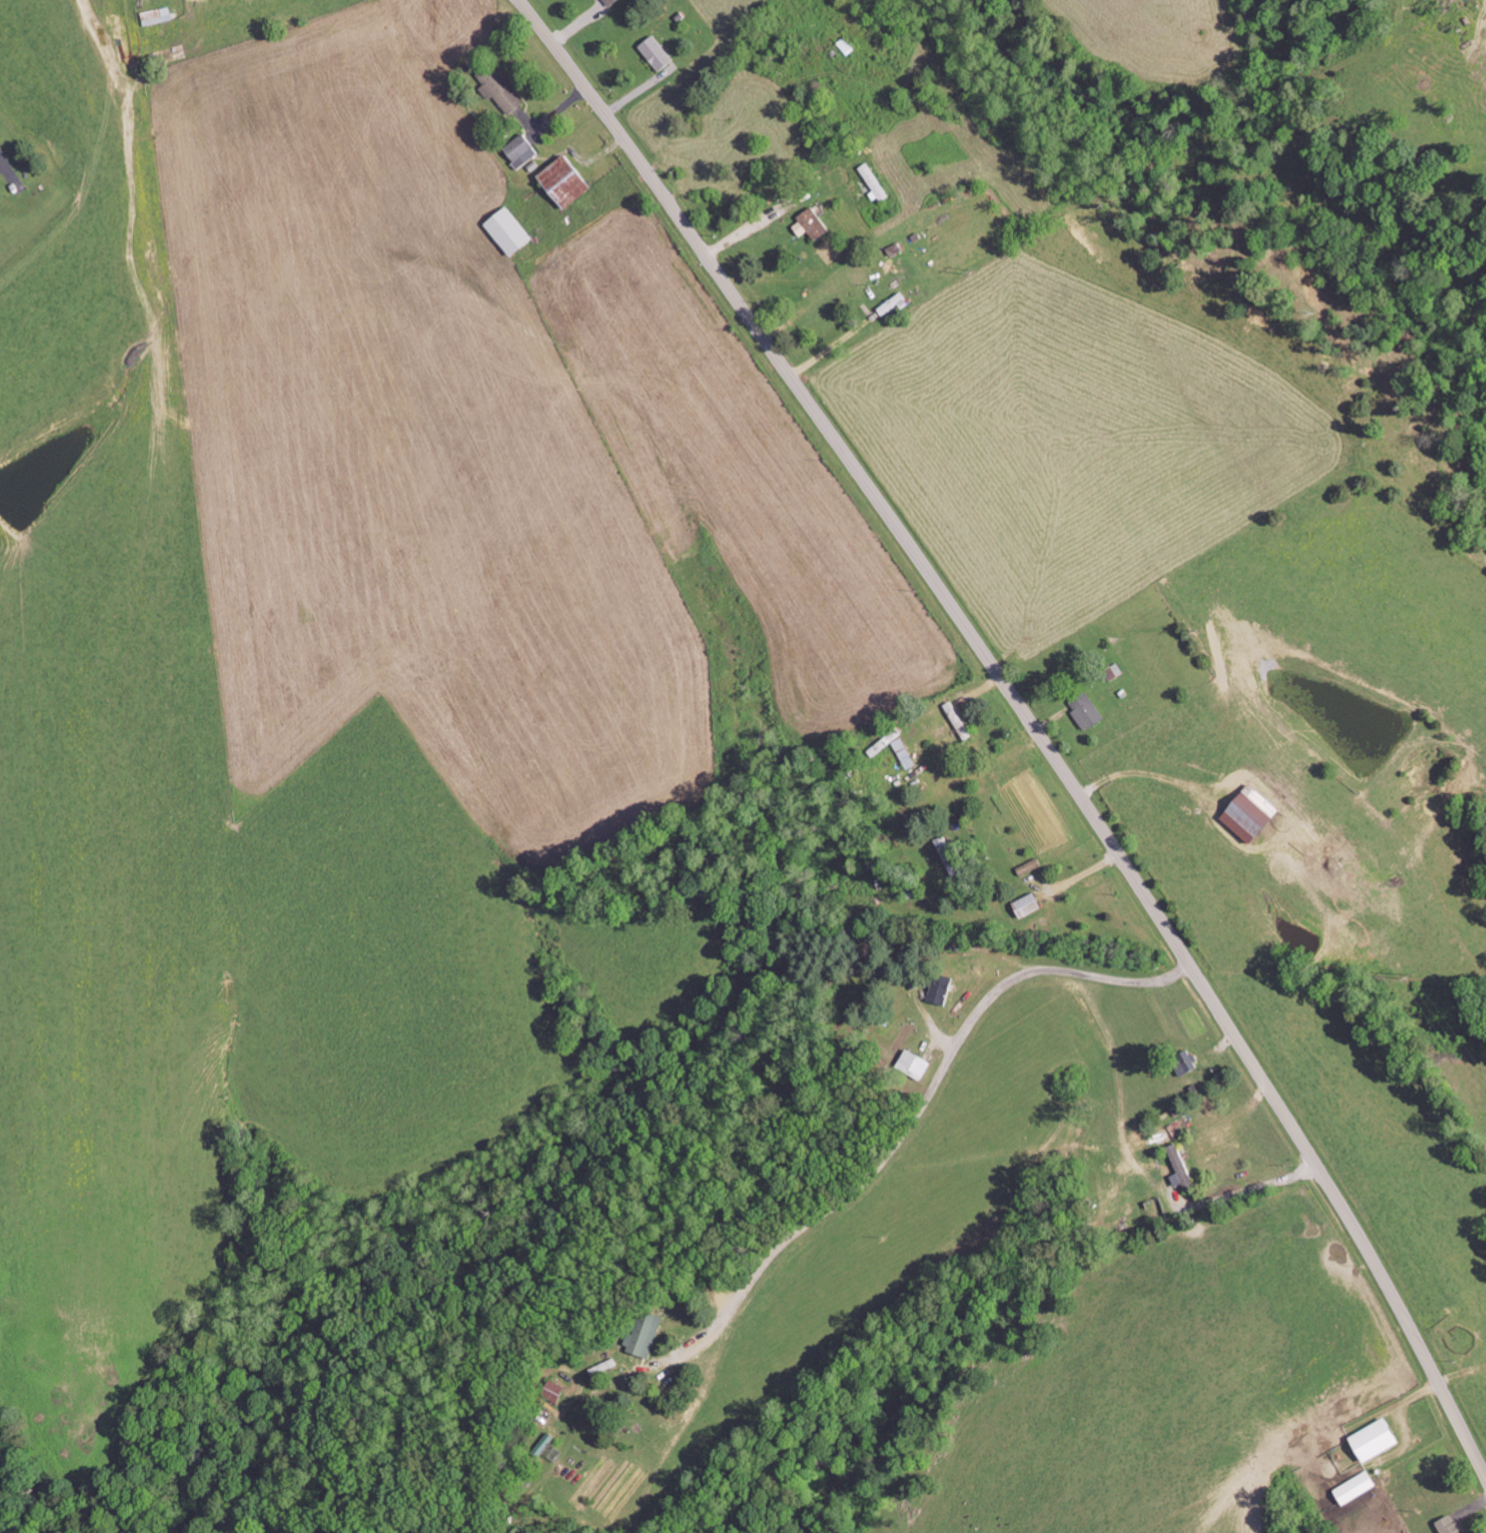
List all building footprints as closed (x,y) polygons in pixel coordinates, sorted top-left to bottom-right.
[(673,59),(654,35),(639,47),(659,71),(673,59)] [(525,103),(504,69),(486,81),(508,115),(525,103)] [(539,153),(524,133),(503,148),(518,168),(539,153)] [(592,188),(567,153),(538,174),(564,208),(592,188)] [(887,196),(869,162),(858,167),(876,202),(887,196)] [(510,257),(533,239),(507,206),(484,224),(510,257)] [(808,231),(816,241),(830,229),(813,208),(792,225),(801,237),(808,231)] [(907,301),(902,293),(877,308),(882,316),(907,301)] [(1086,731),(1104,718),(1086,691),(1067,704),(1086,731)] [(1283,811),(1253,784),(1222,818),(1252,845),(1283,811)] [(1020,918),(1043,909),(1036,892),(1013,902),(1020,918)] [(1176,1186),(1184,1183),(1187,1191),(1196,1187),(1177,1143),(1168,1146),(1179,1172),(1172,1175),(1176,1186)] [(663,1317),(641,1309),(626,1350),(649,1358),(663,1317)] [(1351,1437),(1366,1462),(1402,1442),(1387,1416),(1351,1437)] [(1378,1485),(1368,1469),(1335,1490),(1345,1505),(1378,1485)] [(1443,1532),(1466,1532),(1465,1532),(1468,1530),(1463,1520),(1456,1523),(1451,1514),(1437,1522),(1443,1532)]
